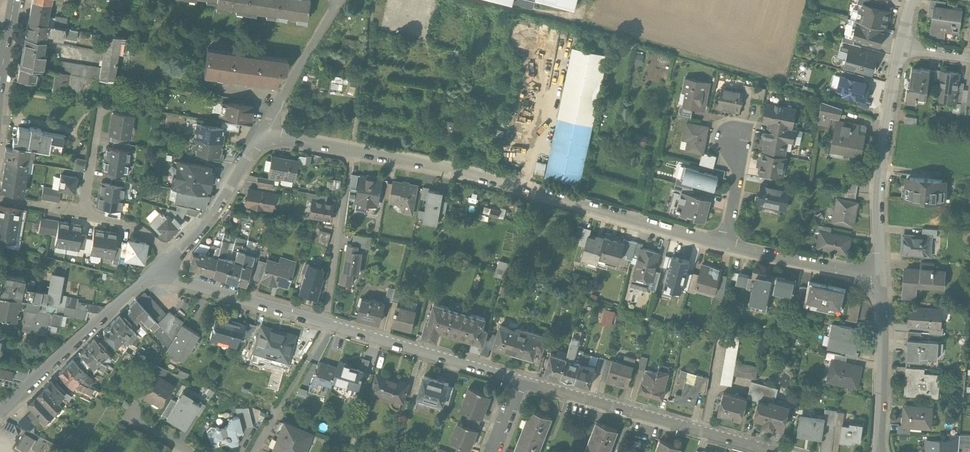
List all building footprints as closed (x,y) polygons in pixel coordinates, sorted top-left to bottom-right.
[(40,0),(32,0),(28,21),(65,28),(67,17),(56,16),(55,16),(54,17),(47,16),(50,2),(40,0)] [(215,5),(245,9),(246,0),(216,0),(215,5)] [(245,9),(276,14),(278,0),(246,0),(245,9)] [(276,14),(306,18),(308,0),(278,0),(276,14)] [(875,8),(863,4),(863,6),(861,12),(859,11),(856,21),(885,29),(888,21),(889,20),(890,15),(889,14),(890,12),(875,8)] [(945,8),(934,6),(934,7),(934,9),(933,17),(930,34),(942,36),(943,29),(959,31),(962,10),(945,8)] [(853,9),(850,20),(856,21),(859,11),(853,9)] [(856,21),(850,20),(849,23),(848,24),(845,34),(846,35),(846,37),(855,40),(880,47),(885,29),(856,21)] [(65,28),(28,21),(25,37),(45,40),(46,34),(63,37),(76,39),(77,30),(70,29),(70,28),(65,28)] [(101,66),(99,77),(113,80),(117,53),(120,36),(106,34),(101,66)] [(131,38),(120,36),(117,53),(128,55),(131,38)] [(846,37),(844,36),(842,42),(843,43),(853,45),(855,40),(846,37)] [(45,40),(25,37),(20,66),(37,68),(42,69),(46,51),(43,51),(45,40)] [(356,41),(344,38),(341,49),(354,52),(356,41)] [(853,45),(843,43),(841,50),(848,52),(859,55),(859,53),(860,53),(861,48),(853,45)] [(233,51),(207,48),(203,78),(229,82),(233,51)] [(546,175),(546,176),(580,184),(608,56),(573,48),(548,163),(546,175)] [(287,59),(233,51),(229,82),(275,89),(277,77),(281,77),(282,71),(285,71),(287,59)] [(859,55),(848,52),(845,61),(843,60),(841,67),(849,69),(849,67),(858,69),(859,72),(862,70),(863,73),(866,72),(871,73),(872,70),(874,70),(876,61),(874,61),(875,58),(860,53),(859,53),(859,55)] [(90,64),(55,59),(53,71),(88,76),(90,64)] [(101,66),(90,64),(88,76),(95,77),(99,77),(101,66)] [(37,68),(20,66),(18,79),(36,81),(37,68)] [(42,69),(41,73),(54,75),(52,89),(93,95),(94,95),(93,94),(93,93),(95,77),(88,76),(53,71),(42,69)] [(920,71),(912,69),(907,103),(916,104),(917,97),(926,98),(928,83),(930,70),(920,69),(920,71)] [(959,75),(942,72),(940,82),(938,100),(955,102),(957,86),(959,75)] [(864,77),(847,73),(845,78),(862,83),(864,77)] [(356,80),(331,75),(330,82),(344,85),(343,91),(353,93),(356,80)] [(845,78),(841,77),(838,90),(844,92),(844,95),(865,101),(868,91),(867,91),(864,90),(865,84),(862,83),(845,78)] [(709,84),(684,79),(677,114),(703,120),(709,84)] [(754,87),(743,85),(742,90),(744,90),(742,100),(751,102),(754,87)] [(742,90),(722,86),(718,108),(726,110),(728,108),(740,110),(742,100),(744,90),(742,90)] [(963,87),(957,86),(955,102),(961,103),(961,101),(963,87)] [(766,89),(754,87),(751,102),(763,104),(766,89)] [(228,103),(222,102),(221,103),(220,115),(251,120),(253,107),(228,103)] [(841,108),(822,102),(819,116),(837,119),(841,108)] [(796,109),(766,103),(764,115),(767,115),(765,124),(773,125),(784,127),(792,129),(792,128),(793,128),(796,109)] [(135,108),(124,106),(122,114),(133,116),(134,116),(135,108)] [(122,114),(113,112),(109,133),(112,134),(126,136),(129,137),(133,116),(122,114)] [(917,119),(905,117),(904,123),(916,125),(917,119)] [(535,128),(512,121),(506,141),(529,148),(535,128)] [(708,126),(686,122),(681,142),(686,143),(684,152),(702,156),(708,126)] [(858,126),(836,122),(831,151),(860,156),(864,135),(857,134),(858,126)] [(194,137),(221,142),(223,128),(196,124),(194,137)] [(784,127),(773,125),(772,131),(783,133),(784,127)] [(41,129),(30,127),(29,129),(18,127),(16,139),(13,138),(12,144),(32,147),(66,153),(68,136),(40,131),(41,129)] [(783,133),(772,131),(768,133),(767,132),(766,131),(765,131),(764,131),(763,132),(762,133),(762,134),(762,135),(763,136),(765,137),(763,152),(785,156),(788,142),(795,143),(797,130),(792,129),(784,127),(783,133)] [(503,131),(492,128),(488,142),(499,145),(503,131)] [(126,136),(112,134),(110,141),(113,142),(125,143),(126,136)] [(221,142),(194,137),(193,146),(198,147),(197,152),(210,154),(210,153),(218,154),(218,153),(219,150),(220,150),(221,142)] [(125,143),(113,142),(112,148),(130,150),(131,144),(125,143)] [(32,147),(12,144),(11,148),(5,147),(3,158),(6,158),(28,162),(30,162),(32,147)] [(112,148),(106,147),(104,159),(128,162),(130,150),(112,148)] [(785,156),(763,152),(761,159),(760,159),(759,160),(758,164),(759,165),(760,165),(759,170),(773,173),(782,175),(784,164),(785,156)] [(218,154),(210,153),(210,154),(209,159),(222,161),(223,154),(218,153),(218,154)] [(296,160),(271,155),(268,175),(293,179),(294,174),(296,173),(296,171),(295,169),(296,160)] [(28,162),(6,158),(4,169),(26,172),(28,162)] [(128,162),(104,159),(103,170),(108,171),(126,174),(128,162)] [(209,167),(178,161),(173,187),(205,193),(206,186),(209,185),(211,176),(209,173),(208,173),(209,167)] [(548,163),(538,161),(536,173),(546,175),(548,163)] [(717,174),(684,166),(679,184),(712,192),(717,174)] [(75,170),(61,167),(60,173),(74,176),(75,170)] [(26,172),(4,169),(3,179),(24,183),(26,172)] [(870,170),(860,169),(858,179),(868,180),(870,170)] [(935,172),(912,169),(911,177),(935,179),(935,172)] [(773,173),(759,170),(758,176),(772,179),(773,173)] [(126,174),(108,171),(108,177),(125,180),(126,174)] [(74,176),(60,173),(60,177),(54,176),(52,188),(55,188),(58,188),(61,189),(74,192),(77,176),(74,176)] [(382,179),(361,175),(357,200),(367,202),(367,200),(377,202),(376,204),(377,204),(382,179)] [(273,179),(257,176),(256,183),(272,185),(273,179)] [(911,177),(910,177),(910,180),(906,180),(905,199),(945,201),(946,184),(942,184),(942,180),(935,179),(911,177)] [(125,180),(111,178),(110,184),(124,186),(125,180)] [(24,183),(3,179),(1,190),(22,194),(24,183)] [(858,181),(847,180),(845,191),(846,191),(857,193),(858,181)] [(417,185),(394,181),(394,183),(391,199),(391,200),(396,201),(402,205),(404,211),(412,212),(417,185)] [(394,183),(388,182),(385,198),(391,199),(394,183)] [(110,184),(101,183),(99,194),(122,198),(124,186),(110,184)] [(272,185),(256,183),(258,184),(257,189),(274,192),(275,186),(272,185)] [(789,188),(762,183),(760,194),(756,195),(755,199),(758,202),(758,203),(785,209),(789,188)] [(430,187),(423,186),(421,198),(427,199),(429,189),(430,187)] [(173,187),(171,187),(169,198),(206,205),(214,195),(205,193),(173,187)] [(257,189),(248,188),(247,197),(245,198),(244,202),(246,205),(269,209),(270,203),(272,201),(273,193),(274,193),(274,192),(257,189)] [(429,189),(427,199),(425,210),(419,209),(418,216),(424,217),(423,220),(438,223),(440,211),(442,200),(443,192),(429,189)] [(328,195),(310,192),(309,199),(313,200),(313,199),(327,202),(328,195)] [(708,199),(681,192),(677,210),(679,211),(680,209),(682,210),(681,213),(687,215),(688,212),(695,214),(694,217),(705,220),(710,202),(709,200),(708,199)] [(122,198),(99,194),(97,206),(106,208),(121,210),(122,198)] [(327,202),(313,199),(313,200),(310,216),(331,220),(334,203),(327,202)] [(857,203),(837,199),(833,221),(853,225),(857,203)] [(448,201),(442,200),(440,211),(446,213),(448,201)] [(485,203),(482,212),(504,217),(507,209),(485,203)] [(0,205),(0,216),(18,219),(20,208),(0,205)] [(200,212),(177,206),(176,211),(184,213),(196,217),(200,212)] [(121,210),(106,208),(105,215),(119,218),(121,210)] [(176,211),(167,209),(164,215),(166,216),(167,215),(171,219),(174,217),(180,223),(184,213),(176,211)] [(171,219),(167,215),(166,216),(164,215),(163,214),(162,215),(159,213),(149,222),(159,232),(160,231),(166,238),(181,224),(180,223),(174,217),(171,219)] [(246,227),(249,215),(242,213),(239,226),(246,227)] [(0,216),(0,227),(16,230),(18,219),(0,216)] [(47,218),(41,217),(38,231),(44,232),(47,218)] [(53,219),(47,218),(44,232),(50,233),(53,219)] [(59,220),(53,219),(50,233),(56,234),(59,220)] [(70,223),(59,220),(56,234),(55,244),(66,246),(70,223)] [(82,225),(70,223),(66,246),(78,248),(78,247),(81,234),(82,225)] [(584,227),(578,225),(575,236),(581,237),(584,227)] [(831,228),(817,225),(815,231),(820,232),(821,231),(830,234),(831,228)] [(0,227),(0,238),(7,240),(14,241),(16,230),(0,227)] [(591,229),(584,227),(581,237),(579,244),(585,246),(588,235),(589,235),(591,229)] [(937,229),(923,228),(922,236),(931,237),(937,237),(937,229)] [(105,231),(94,229),(92,238),(90,252),(101,254),(105,231)] [(331,233),(320,230),(316,241),(328,245),(331,233)] [(117,233),(105,231),(101,254),(113,256),(117,233)] [(830,234),(821,231),(820,232),(817,247),(847,254),(850,238),(830,234)] [(231,234),(224,232),(222,240),(229,242),(231,234)] [(86,235),(81,234),(78,247),(84,248),(86,235)] [(372,237),(354,234),(353,244),(359,245),(358,250),(362,251),(364,252),(367,247),(369,247),(372,237)] [(589,235),(588,235),(585,246),(583,253),(588,255),(589,258),(598,261),(598,260),(604,239),(589,235)] [(922,236),(903,235),(902,253),(930,255),(931,237),(922,236)] [(92,238),(86,237),(84,251),(90,252),(92,238)] [(618,241),(605,238),(605,237),(604,239),(598,260),(609,263),(610,259),(618,261),(617,262),(618,262),(621,253),(624,242),(623,242),(621,242),(620,240),(618,241)] [(637,242),(625,238),(624,242),(621,253),(627,255),(626,258),(632,259),(634,251),(637,242)] [(14,241),(7,240),(6,246),(19,249),(20,242),(14,241)] [(128,241),(122,240),(121,247),(120,255),(125,256),(128,241)] [(146,243),(128,240),(128,241),(125,256),(125,257),(143,260),(146,243)] [(220,246),(212,274),(224,277),(229,259),(223,257),(223,255),(224,255),(225,255),(229,242),(222,240),(220,246)] [(643,243),(637,242),(634,251),(640,253),(642,247),(643,243)] [(210,243),(205,253),(206,254),(201,270),(212,274),(220,246),(210,243)] [(353,244),(348,244),(347,250),(344,270),(343,270),(342,282),(351,283),(352,277),(357,277),(358,272),(359,272),(362,251),(358,250),(359,245),(353,244)] [(121,247),(115,246),(113,256),(112,262),(118,263),(120,255),(121,247)] [(236,261),(229,259),(224,277),(236,281),(245,251),(246,247),(241,246),(240,250),(238,250),(235,258),(236,258),(237,259),(236,261)] [(642,247),(640,253),(634,274),(648,278),(651,279),(654,270),(659,252),(642,247)] [(205,253),(194,250),(193,252),(192,252),(190,259),(191,259),(189,267),(201,270),(206,254),(205,253)] [(252,254),(245,251),(236,281),(245,284),(247,279),(249,279),(252,271),(249,270),(254,254),(252,254)] [(662,266),(669,268),(672,256),(666,255),(662,266)] [(687,271),(690,260),(672,255),(672,256),(669,268),(663,286),(673,289),(672,294),(679,297),(682,288),(687,271)] [(280,263),(267,259),(265,263),(260,280),(273,284),(274,281),(287,285),(295,262),(281,258),(280,263)] [(512,264),(499,260),(497,268),(504,270),(510,272),(512,264)] [(265,263),(257,261),(253,278),(260,280),(265,263)] [(322,270),(308,266),(308,264),(308,263),(299,292),(315,298),(321,280),(320,280),(323,268),(322,270)] [(721,269),(702,264),(699,274),(696,287),(697,287),(715,292),(714,296),(723,299),(727,278),(719,276),(721,269)] [(504,270),(497,268),(495,275),(502,277),(504,270)] [(933,268),(921,268),(921,271),(905,270),(903,298),(915,299),(916,286),(925,287),(925,284),(944,285),(945,271),(933,270),(933,268)] [(767,272),(754,269),(752,276),(739,274),(736,283),(753,286),(750,301),(756,303),(755,308),(766,310),(770,292),(789,296),(789,292),(794,293),(796,281),(766,274),(767,272)] [(510,272),(504,270),(502,277),(507,278),(510,272)] [(660,271),(654,270),(651,279),(648,278),(646,286),(655,289),(660,271)] [(688,290),(693,273),(687,271),(682,288),(688,290)] [(1,272),(0,277),(0,294),(39,302),(44,303),(46,303),(46,300),(40,299),(42,291),(23,287),(24,278),(1,272)] [(127,276),(113,272),(112,278),(125,281),(127,276)] [(63,275),(51,273),(47,292),(42,291),(40,299),(46,300),(46,303),(57,305),(59,295),(63,275)] [(688,290),(688,291),(695,293),(697,287),(696,287),(699,274),(693,273),(688,290)] [(824,285),(809,282),(807,288),(805,299),(805,300),(808,301),(810,304),(810,307),(834,312),(835,310),(839,307),(841,308),(845,289),(829,286),(825,285),(824,285)] [(403,288),(396,286),(395,288),(392,300),(399,302),(403,288)] [(807,288),(802,286),(799,298),(805,299),(807,288)] [(395,288),(389,287),(385,299),(392,301),(392,300),(395,288)] [(166,313),(149,295),(148,296),(145,292),(136,300),(159,325),(172,339),(181,324),(183,320),(168,311),(166,313)] [(0,294),(0,315),(15,318),(16,316),(17,310),(18,306),(21,306),(21,307),(27,308),(37,310),(39,302),(0,294)] [(46,303),(44,303),(42,310),(62,314),(85,320),(89,311),(98,313),(104,306),(78,301),(79,298),(59,295),(57,305),(46,303)] [(385,302),(370,298),(369,300),(362,298),(358,315),(376,320),(376,319),(381,320),(385,302)] [(861,302),(849,299),(844,320),(856,322),(861,302)] [(159,325),(136,300),(129,306),(131,309),(129,312),(136,320),(138,318),(140,317),(142,318),(154,330),(159,325)] [(62,314),(42,310),(44,303),(39,302),(37,310),(27,308),(22,329),(47,334),(48,329),(58,331),(62,314)] [(450,308),(434,303),(429,321),(427,321),(423,336),(437,340),(440,330),(456,335),(463,312),(450,308)] [(343,306),(335,305),(334,312),(342,313),(343,306)] [(416,310),(398,305),(396,311),(396,310),(395,313),(396,313),(393,324),(411,329),(416,310)] [(942,309),(910,307),(908,325),(929,327),(941,328),(941,327),(942,309)] [(605,308),(602,324),(612,326),(615,310),(605,308)] [(470,315),(463,312),(456,335),(473,341),(483,343),(485,336),(487,331),(482,329),(485,318),(470,314),(470,315)] [(216,314),(210,313),(207,324),(212,325),(213,325),(215,316),(216,314)] [(123,320),(119,316),(112,322),(125,336),(128,339),(131,342),(135,345),(139,339),(135,336),(136,334),(129,327),(131,325),(130,325),(131,324),(125,318),(123,320)] [(244,324),(215,316),(213,325),(212,325),(212,327),(209,338),(216,340),(217,337),(228,340),(227,341),(236,343),(239,334),(242,334),(245,324),(244,324)] [(125,336),(112,322),(104,330),(103,331),(103,333),(104,334),(104,335),(106,335),(109,338),(108,339),(115,346),(125,336)] [(255,324),(245,322),(244,324),(245,324),(242,334),(241,336),(247,338),(255,324)] [(297,334),(260,323),(251,352),(254,353),(251,362),(263,366),(265,362),(287,369),(297,334)] [(167,347),(165,349),(182,360),(198,335),(181,324),(172,339),(167,347)] [(840,325),(832,324),(831,324),(830,333),(833,333),(830,347),(847,351),(856,352),(860,330),(840,325)] [(172,339),(159,325),(154,330),(167,347),(172,339)] [(517,330),(500,325),(497,336),(492,335),(491,338),(489,345),(490,345),(511,352),(517,330)] [(546,337),(518,328),(517,330),(511,352),(532,358),(533,358),(536,349),(542,351),(546,337)] [(740,334),(720,330),(718,340),(728,341),(721,384),(732,385),(733,375),(756,379),(758,367),(735,363),(740,334)] [(574,331),(566,357),(567,358),(567,359),(566,358),(561,377),(575,380),(580,362),(583,353),(584,351),(577,349),(581,333),(574,331)] [(921,333),(908,332),(908,340),(920,341),(921,341),(921,333)] [(491,338),(485,336),(483,343),(480,353),(487,355),(490,345),(489,345),(491,338)] [(108,345),(102,339),(97,344),(94,339),(87,346),(100,360),(105,363),(111,358),(103,350),(108,345)] [(921,341),(920,341),(908,340),(906,361),(922,362),(922,359),(936,360),(938,342),(921,341)] [(483,343),(473,341),(471,350),(480,353),(483,343)] [(100,360),(87,346),(80,352),(84,356),(82,358),(88,364),(90,362),(93,366),(96,364),(100,360)] [(130,356),(133,351),(128,347),(125,351),(130,356)] [(536,349),(533,358),(532,358),(530,367),(540,370),(544,356),(541,355),(542,351),(536,349)] [(856,352),(847,351),(845,357),(847,357),(857,359),(859,353),(856,352)] [(566,357),(551,353),(545,372),(561,377),(566,358),(567,359),(567,358),(566,357)] [(596,368),(587,365),(590,355),(583,353),(580,362),(575,380),(591,385),(596,368)] [(845,357),(835,355),(834,361),(846,364),(847,357),(845,357)] [(623,363),(612,360),(607,381),(623,386),(624,384),(628,385),(631,376),(632,376),(632,373),(636,359),(625,356),(623,363)] [(606,359),(600,357),(597,370),(602,372),(606,359)] [(648,359),(641,357),(638,368),(645,370),(648,359)] [(76,363),(73,359),(66,365),(78,379),(84,383),(89,378),(82,370),(84,368),(78,361),(76,363)] [(370,361),(363,359),(360,369),(364,370),(363,371),(366,372),(370,361)] [(612,360),(606,359),(602,372),(600,379),(607,381),(612,360)] [(105,363),(100,360),(96,364),(98,367),(109,374),(113,369),(105,363)] [(834,361),(832,360),(832,361),(834,362),(830,381),(828,380),(827,381),(857,388),(861,369),(849,367),(849,364),(834,361)] [(351,364),(339,361),(337,367),(333,380),(359,388),(362,376),(363,371),(364,370),(360,369),(350,366),(351,364)] [(322,363),(318,362),(317,366),(316,370),(315,370),(311,383),(317,386),(320,380),(332,384),(333,380),(337,367),(322,363)] [(25,366),(13,363),(11,370),(21,372),(28,375),(30,367),(29,367),(25,366)] [(669,366),(660,364),(657,373),(651,394),(663,398),(667,381),(665,380),(669,366)] [(78,379),(66,365),(59,372),(62,376),(61,378),(69,387),(71,385),(71,386),(74,383),(77,386),(82,389),(86,383),(84,383),(78,379)] [(156,365),(148,376),(153,380),(156,376),(161,379),(167,370),(156,365)] [(23,380),(28,375),(21,372),(11,370),(0,367),(0,374),(23,380)] [(188,373),(179,370),(177,374),(186,378),(188,373)] [(657,373),(647,370),(645,378),(643,377),(639,391),(651,394),(657,373)] [(703,376),(681,370),(679,376),(686,378),(681,395),(676,393),(673,401),(694,407),(699,391),(703,376)] [(922,374),(908,373),(906,394),(936,396),(938,375),(922,374)] [(14,388),(23,380),(0,374),(0,385),(14,388)] [(398,381),(378,374),(373,391),(402,400),(407,384),(403,382),(403,381),(398,380),(398,381)] [(161,379),(156,376),(153,380),(144,395),(145,398),(150,401),(151,404),(156,407),(159,406),(163,400),(164,399),(167,395),(167,394),(172,385),(161,379)] [(448,383),(424,376),(423,381),(421,381),(418,392),(419,392),(418,396),(442,403),(444,396),(447,397),(449,389),(447,388),(448,383)] [(709,378),(703,376),(699,391),(706,393),(709,378)] [(92,381),(89,378),(84,383),(86,383),(98,391),(102,385),(95,381),(94,382),(92,381)] [(56,382),(54,384),(50,380),(44,386),(45,388),(56,400),(60,397),(63,393),(61,392),(63,390),(61,388),(62,388),(56,382)] [(778,389),(751,381),(746,398),(759,402),(759,401),(774,405),(778,389)] [(98,391),(86,383),(82,389),(94,396),(98,391)] [(56,400),(45,388),(36,396),(52,413),(63,403),(57,401),(56,400)] [(214,390),(209,388),(206,393),(211,396),(214,390)] [(299,388),(296,395),(305,398),(307,390),(299,388)] [(478,390),(472,388),(467,402),(464,400),(460,410),(469,413),(481,418),(482,418),(490,395),(480,391),(478,390)] [(192,397),(182,391),(176,401),(167,417),(166,418),(178,425),(179,423),(180,424),(180,425),(180,426),(181,427),(182,427),(183,428),(184,427),(185,427),(186,426),(186,425),(186,423),(185,422),(187,419),(189,420),(194,412),(199,405),(198,405),(190,400),(192,397)] [(747,399),(724,393),(718,413),(741,420),(747,399)] [(52,413),(36,396),(28,404),(33,409),(41,418),(44,421),(52,413)] [(442,403),(418,396),(416,403),(440,411),(442,403)] [(171,398),(162,414),(167,417),(176,401),(171,398)] [(402,400),(398,412),(405,415),(410,402),(402,400)] [(774,405),(759,401),(759,402),(754,419),(763,422),(762,426),(768,427),(769,423),(784,427),(788,409),(774,405)] [(200,402),(198,405),(199,405),(194,412),(199,415),(205,405),(200,402)] [(932,408),(910,407),(910,409),(903,409),(903,418),(904,418),(904,426),(902,426),(902,427),(911,427),(911,425),(922,426),(922,428),(931,429),(932,417),(931,417),(932,408)] [(248,408),(236,409),(238,417),(239,416),(242,428),(252,426),(248,408)] [(41,418),(33,409),(17,425),(17,426),(28,431),(33,425),(41,418)] [(837,411),(825,409),(824,418),(824,423),(835,424),(837,413),(837,411)] [(515,451),(538,451),(551,417),(531,410),(515,451)] [(481,418),(469,413),(465,425),(467,426),(468,425),(476,429),(481,418)] [(844,414),(837,413),(835,424),(842,425),(842,424),(843,424),(844,414)] [(824,418),(801,414),(798,436),(822,439),(824,423),(824,418)] [(238,417),(231,418),(226,427),(219,429),(219,428),(216,427),(215,428),(211,427),(206,431),(208,437),(209,438),(211,444),(215,446),(218,445),(226,443),(229,445),(235,444),(235,446),(238,445),(238,444),(237,439),(242,431),(242,428),(239,416),(238,417)] [(14,424),(6,420),(2,427),(18,434),(14,424)] [(283,421),(273,448),(283,451),(304,451),(311,433),(301,429),(283,421)] [(588,451),(608,451),(617,430),(597,422),(593,432),(595,433),(588,451)] [(315,428),(304,423),(301,429),(311,433),(313,433),(315,428)] [(465,425),(461,423),(453,443),(460,445),(460,446),(469,449),(477,429),(476,429),(468,425),(467,426),(465,425)] [(849,423),(849,425),(843,424),(842,424),(842,425),(840,441),(851,443),(851,441),(860,442),(863,425),(849,423)] [(25,433),(17,447),(26,451),(34,438),(25,433)] [(960,435),(950,435),(950,441),(950,447),(959,447),(960,435)] [(960,435),(959,447),(969,448),(969,436),(960,435)] [(39,436),(32,448),(38,451),(39,451),(47,440),(39,436)] [(662,441),(660,448),(658,447),(656,451),(679,451),(680,448),(662,441)] [(927,441),(927,451),(950,451),(950,447),(950,441),(927,441)]
